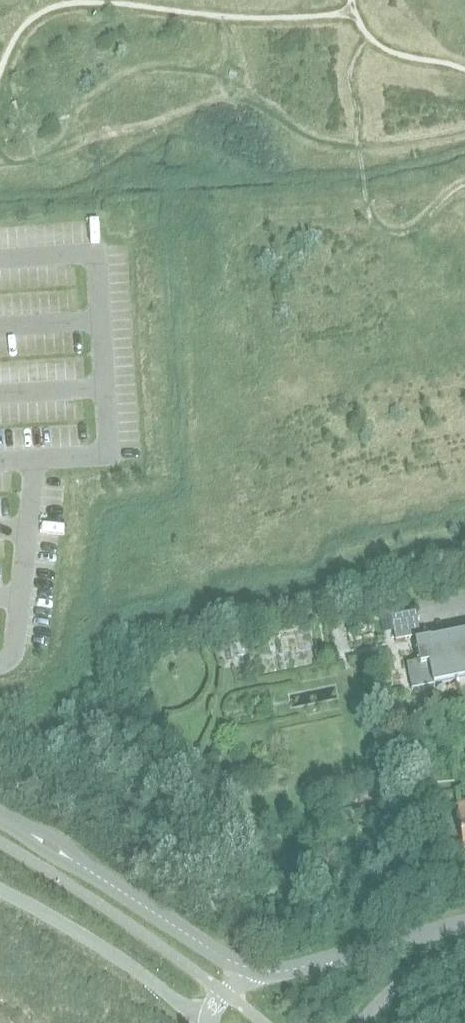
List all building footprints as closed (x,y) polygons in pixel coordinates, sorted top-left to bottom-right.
[(422,641),(416,612),(390,617),(396,642),(417,638),(422,661),(406,665),(411,689),(464,678),(464,632),(422,641)]
